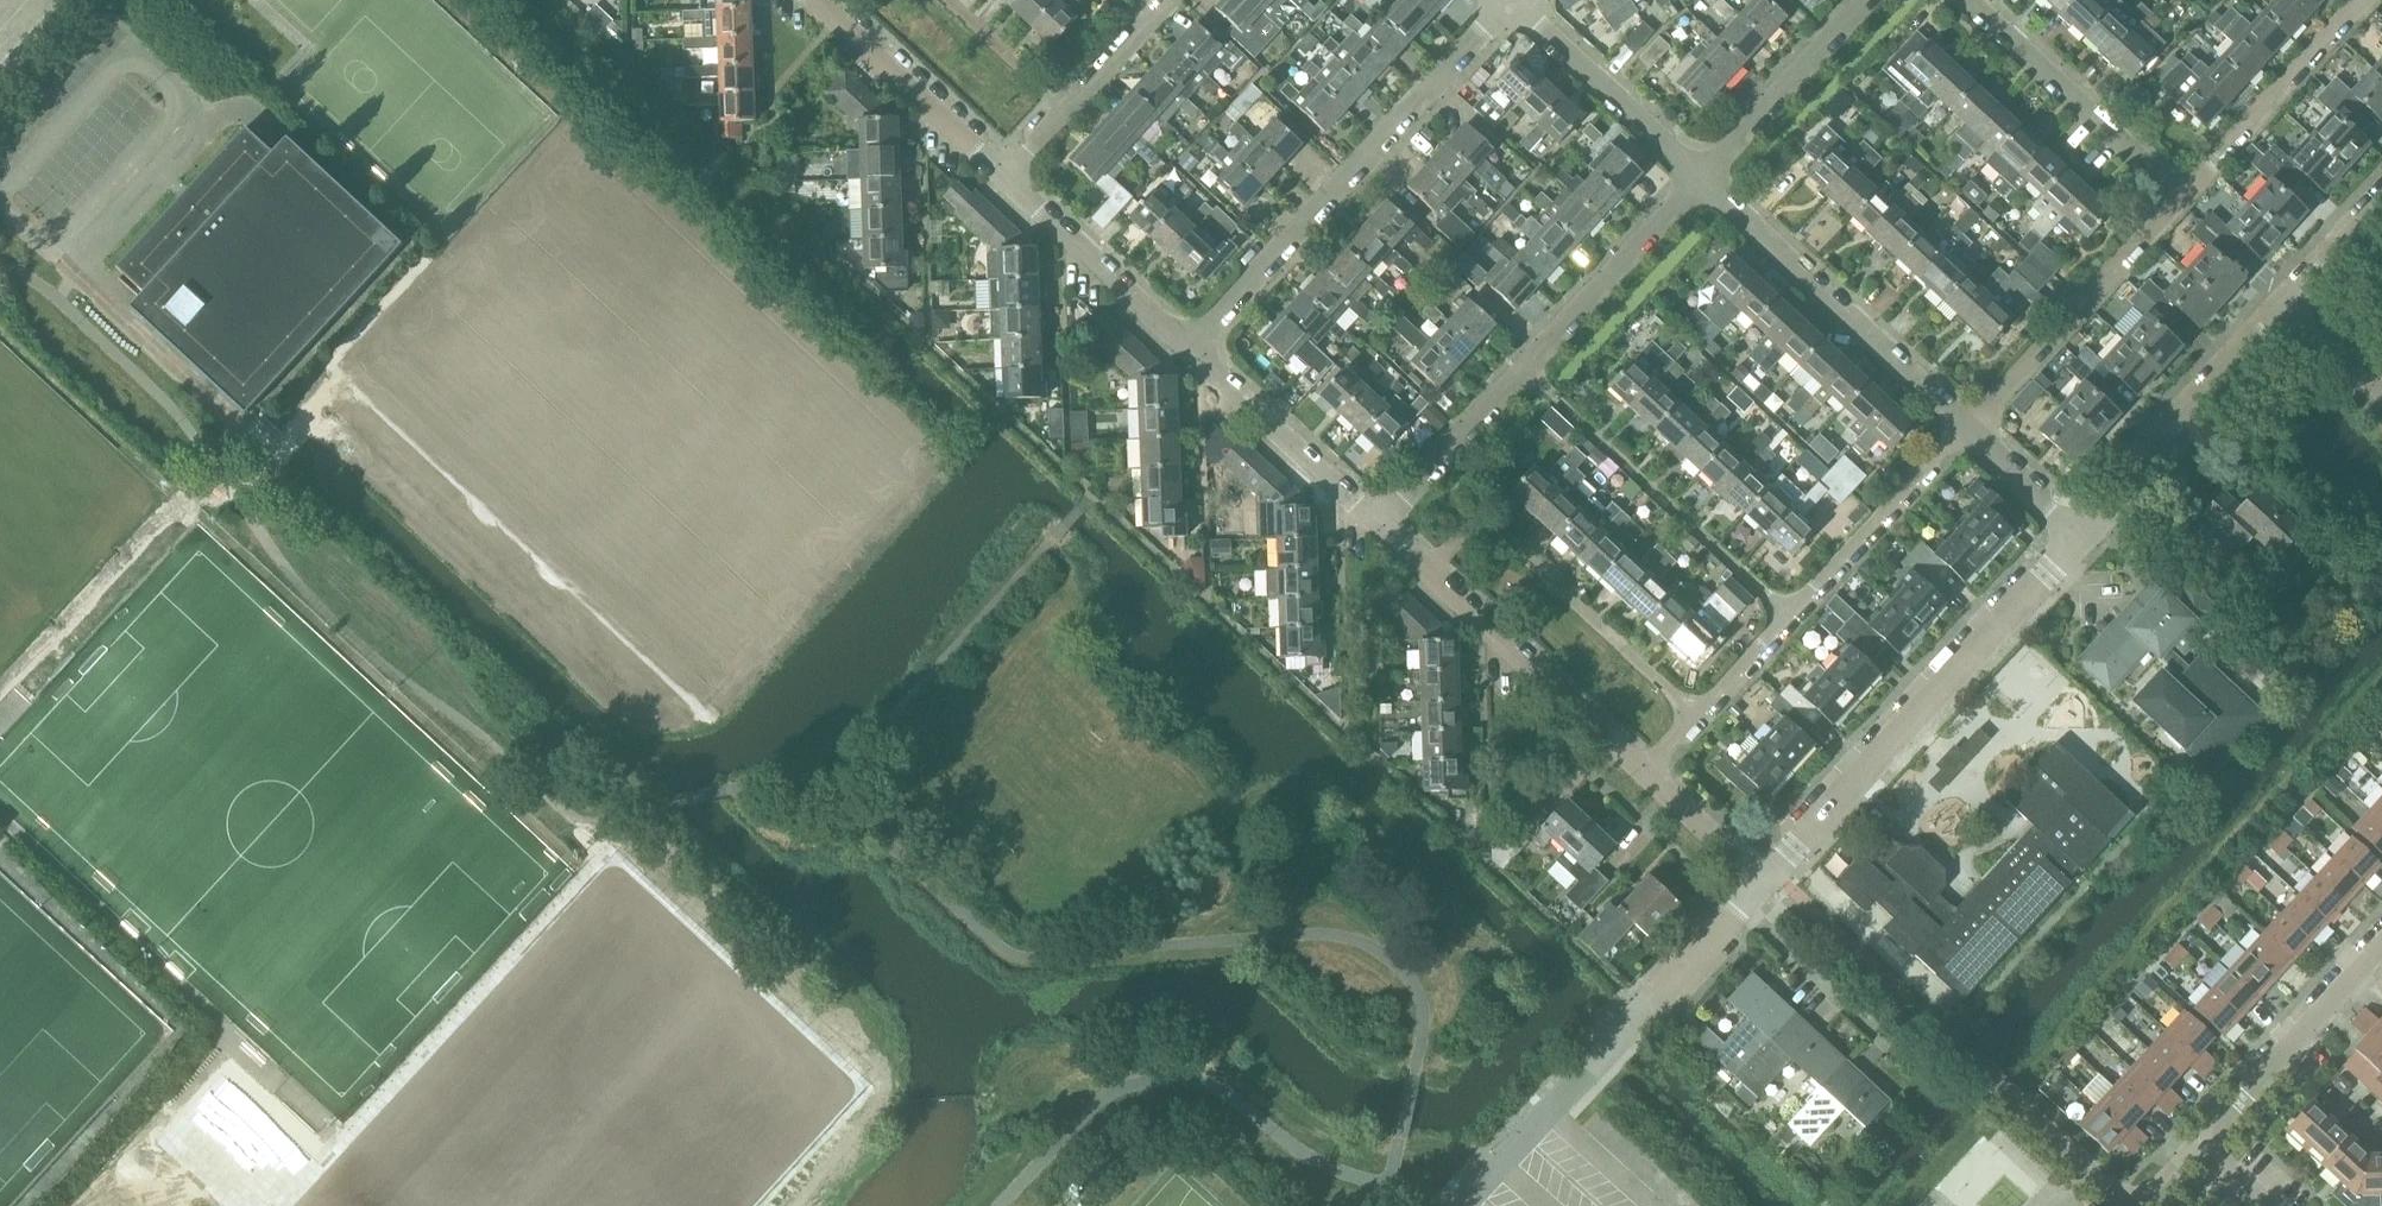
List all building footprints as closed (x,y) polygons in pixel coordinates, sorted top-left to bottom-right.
[(750,9),(749,0),(699,0),(699,9),(701,9),(701,10),(750,9)] [(1010,8),(1031,27),(1055,0),(1017,0),(1010,8)] [(1031,27),(1051,46),(1076,19),(1065,9),(1072,2),(1070,0),(1055,0),(1031,27)] [(1260,50),(1268,43),(1256,32),(1268,18),(1261,12),(1248,0),(1222,0),(1214,8),(1232,25),(1226,32),(1253,58),(1260,50)] [(1286,0),(1248,0),(1261,12),(1268,18),(1280,29),(1289,20),(1278,9),(1286,0)] [(1299,9),(1306,1),(1305,0),(1290,0),(1299,9)] [(1410,0),(1402,0),(1394,9),(1387,2),(1385,4),(1381,0),(1366,0),(1385,18),(1409,40),(1429,18),(1410,0)] [(1429,18),(1446,0),(1410,0),(1429,18)] [(1604,18),(1628,0),(1590,0),(1604,18)] [(1750,7),(1741,17),(1765,39),(1785,17),(1770,3),(1773,0),(1743,0),(1750,7)] [(1824,0),(1799,0),(1813,13),(1825,1),(1824,0)] [(2054,9),(2052,11),(2060,18),(2076,0),(2045,0),(2054,9)] [(2060,18),(2070,27),(2072,26),(2084,37),(2118,0),(2076,0),(2060,18)] [(2084,37),(2100,51),(2098,53),(2106,60),(2151,11),(2141,2),(2133,11),(2121,0),(2118,0),(2084,37)] [(2296,0),(2278,0),(2265,14),(2290,38),(2304,23),(2306,25),(2314,17),(2296,0)] [(2314,17),(2323,7),(2321,5),(2326,0),(2296,0),(2314,17)] [(1714,7),(1726,19),(1732,12),(1720,1),(1714,7)] [(2290,38),(2265,14),(2253,26),(2233,7),(2224,16),(2272,61),(2280,53),(2278,51),(2290,38)] [(702,39),(751,38),(750,9),(701,10),(701,9),(699,9),(682,10),(682,21),(701,20),(701,36),(702,39)] [(2161,21),(2151,11),(2106,60),(2116,69),(2117,67),(2131,80),(2166,43),(2153,30),(2161,21)] [(593,23),(603,32),(613,21),(603,12),(593,23)] [(1344,22),(1353,31),(1355,33),(1362,25),(1351,15),(1344,22)] [(2213,27),(2234,47),(2223,58),(2248,82),(2262,67),(2264,69),(2272,61),(2224,16),(2213,27)] [(1719,39),(1744,61),(1765,39),(1741,17),(1719,39)] [(1409,40),(1385,18),(1364,41),(1387,63),(1409,40)] [(1702,40),(1688,54),(1697,63),(1722,85),(1744,61),(1719,39),(1699,21),(1690,30),(1702,40)] [(1633,52),(1652,32),(1643,23),(1624,43),(1633,52)] [(1231,71),(1245,56),(1222,36),(1216,43),(1196,24),(1175,46),(1208,77),(1222,62),(1231,71)] [(1336,57),(1366,85),(1387,63),(1364,41),(1355,33),(1353,31),(1339,46),(1317,26),(1310,34),(1335,58),(1336,57)] [(719,66),(752,64),(751,38),(702,39),(701,36),(683,37),(683,48),(718,47),(719,66)] [(1650,67),(1669,48),(1659,39),(1640,58),(1650,67)] [(1909,91),(1900,100),(1908,109),(1952,60),(1945,54),(1942,57),(1928,43),(1920,52),(1908,41),(1882,68),(1895,81),(1896,79),(1909,91)] [(1154,69),(1187,99),(1200,86),(1213,98),(1220,90),(1207,78),(1208,77),(1175,46),(1154,69)] [(1697,63),(1688,54),(1667,77),(1700,108),(1722,85),(1697,63)] [(2190,54),(2183,62),(2182,63),(2191,71),(2200,63),(2190,54)] [(2155,77),(2162,84),(2161,85),(2207,127),(2219,113),(2222,116),(2229,108),(2201,81),(2191,71),(2182,63),(2175,56),(2155,77)] [(1315,79),(1345,107),(1366,85),(1336,57),(1335,58),(1322,71),(1310,60),(1302,69),(1314,80),(1315,79)] [(2248,82),(2223,58),(2201,81),(2229,108),(2238,99),(2235,96),(2248,82)] [(2372,69),(2381,78),(2381,58),(2372,69)] [(1949,110),(1973,84),(1960,72),(1962,69),(1952,60),(1908,109),(1917,117),(1936,98),(1949,110)] [(1491,128),(1515,104),(1538,78),(1520,61),(1472,110),(1491,128)] [(662,79),(720,78),(720,95),(753,94),(752,64),(719,66),(719,67),(662,67),(662,79)] [(1171,99),(1180,107),(1189,116),(1197,108),(1187,99),(1154,69),(1133,92),(1157,114),(1171,99)] [(2372,69),(2352,92),(2337,78),(2328,88),(2355,113),(2364,104),(2381,121),(2381,78),(2372,69)] [(834,104),(855,81),(843,71),(822,94),(834,104)] [(1536,124),(1560,99),(1538,78),(1515,104),(1536,124)] [(1315,79),(1314,80),(1300,94),(1288,83),(1280,91),(1323,131),(1345,107),(1315,79)] [(855,81),(834,104),(845,115),(848,111),(866,92),(855,81)] [(1949,110),(1964,124),(1945,144),(1952,151),(1997,103),(1989,96),(1988,97),(1973,84),(1949,110)] [(1261,95),(1250,85),(1241,96),(1251,105),(1261,95)] [(2310,136),(2345,169),(2369,143),(2346,122),(2355,113),(2328,88),(2318,100),(2332,113),(2310,136)] [(861,151),(899,150),(899,141),(902,141),(901,125),(898,125),(898,120),(866,92),(848,111),(860,122),(861,151)] [(1133,92),(1113,114),(1137,136),(1150,122),(1168,139),(1176,131),(1157,114),(1133,92)] [(753,94),(720,95),(686,96),(686,106),(721,105),(721,122),(714,123),(715,135),(720,140),(740,139),(739,123),(754,122),(753,94)] [(1536,124),(1537,125),(1520,143),(1529,152),(1547,134),(1557,144),(1581,118),(1560,99),(1536,124)] [(1907,110),(1899,102),(1881,122),(1889,129),(1896,122),(1907,110)] [(1997,103),(1952,151),(1937,168),(1948,179),(1973,152),(1976,154),(1986,144),(1994,151),(2018,125),(2005,113),(2006,112),(1997,103)] [(1907,110),(1896,122),(1906,132),(1917,119),(1907,110)] [(1510,113),(1499,125),(1507,133),(1518,121),(1510,113)] [(1137,136),(1113,114),(1091,137),(1124,167),(1136,154),(1151,167),(1159,158),(1145,145),(1145,144),(1137,136)] [(1301,145),(1275,120),(1256,141),(1282,165),(1301,145)] [(1860,134),(1871,144),(1883,131),(1872,121),(1860,134)] [(1228,154),(1263,186),(1282,165),(1256,141),(1247,133),(1237,123),(1229,131),(1240,141),(1228,154)] [(2000,191),(2042,145),(2035,138),(2034,140),(2018,125),(1994,151),(1996,153),(1987,163),(2000,175),(1992,184),(2000,191)] [(1446,146),(1472,171),(1505,201),(1516,189),(1484,158),(1492,150),(1466,126),(1446,146)] [(1593,143),(1599,136),(1588,126),(1582,133),(1593,143)] [(179,200),(113,271),(134,289),(134,290),(124,301),(132,308),(239,408),(391,244),(283,144),(275,137),(266,147),(266,148),(245,128),(244,129),(188,189),(179,200)] [(1805,154),(1815,164),(1806,174),(1820,188),(1818,190),(1826,197),(1853,169),(1861,160),(1870,150),(1861,142),(1852,152),(1827,129),(1821,129),(1804,147),(1805,154)] [(2345,169),(2310,136),(2289,159),(2274,146),(2265,156),(2292,181),(2301,172),(2323,193),(2345,169)] [(1094,185),(1105,173),(1113,180),(1124,167),(1091,137),(1069,162),(1094,185)] [(1226,172),(1216,182),(1242,207),(1263,186),(1228,154),(1218,144),(1208,155),(1226,172)] [(1587,167),(1594,174),(1618,196),(1639,173),(1608,144),(1587,167)] [(2040,194),(2063,168),(2050,156),(2052,154),(2042,145),(2000,191),(2011,201),(2028,182),(2040,194)] [(1427,167),(1461,199),(1484,221),(1492,212),(1476,197),(1479,194),(1464,179),(1472,171),(1446,146),(1427,167)] [(861,151),(862,181),(900,180),(900,171),(903,170),(902,154),(899,154),(899,150),(861,151)] [(1870,150),(1861,160),(1870,168),(1879,159),(1870,150)] [(2292,181),(2265,156),(2255,167),(2270,181),(2249,204),(2283,235),(2305,211),(2283,190),(2292,181)] [(1461,199),(1427,167),(1407,187),(1441,220),(1436,226),(1459,248),(1473,233),(1449,211),(1461,199)] [(2063,168),(2040,194),(2041,195),(2030,207),(2039,215),(2029,227),(2042,239),(2063,215),(2088,187),(2080,180),(2078,181),(2063,168)] [(1555,177),(1567,189),(1574,195),(1598,218),(1618,196),(1594,174),(1585,183),(1578,177),(1574,180),(1562,169),(1555,177)] [(1850,216),(1875,190),(1853,169),(1826,197),(1835,206),(1837,204),(1850,216)] [(1915,174),(1889,203),(1875,190),(1850,216),(1864,229),(1863,231),(1871,239),(1916,191),(1923,182),(1915,174)] [(848,210),(863,209),(863,211),(901,209),(901,199),(904,199),(904,184),(900,185),(900,180),(862,181),(848,181),(848,210)] [(1160,183),(1128,218),(1150,238),(1175,212),(1192,193),(1184,185),(1174,196),(1160,183)] [(795,184),(780,185),(780,194),(796,193),(795,184)] [(958,210),(969,199),(956,186),(945,198),(958,210)] [(1109,199),(1105,203),(1117,214),(1133,198),(1120,187),(1111,198),(1109,199)] [(2097,196),(2088,187),(2063,215),(2087,236),(2110,211),(2095,198),(2097,196)] [(1546,212),(1553,219),(1577,241),(1598,218),(1574,195),(1567,189),(1553,204),(1541,193),(1534,200),(1546,212)] [(1916,191),(1871,239),(1880,247),(1882,245),(1895,258),(1920,232),(1908,220),(1926,200),(1916,191)] [(969,199),(958,210),(957,211),(957,212),(954,214),(966,225),(986,204),(975,193),(969,199)] [(947,202),(942,208),(952,217),(957,212),(957,211),(947,202)] [(986,204),(966,225),(977,235),(996,214),(986,204)] [(1175,212),(1150,238),(1170,257),(1213,211),(1206,204),(1188,224),(1175,212)] [(1367,226),(1391,249),(1401,237),(1411,247),(1415,243),(1425,253),(1432,245),(1387,204),(1367,226)] [(1501,213),(1532,241),(1556,264),(1577,241),(1553,219),(1542,230),(1529,218),(1526,221),(1508,204),(1501,213)] [(2283,235),(2249,204),(2227,227),(2212,212),(2202,223),(2230,249),(2239,239),(2261,259),(2283,235)] [(1920,232),(1895,258),(1910,272),(1909,274),(1917,281),(1961,233),(1963,235),(1979,216),(1969,207),(1934,245),(1920,232)] [(901,209),(863,211),(864,240),(901,239),(901,230),(905,229),(904,213),(901,214),(901,209)] [(1213,211),(1170,257),(1191,276),(1236,228),(1215,209),(1213,211)] [(810,223),(824,222),(823,212),(800,213),(810,223)] [(996,214),(977,235),(987,245),(1007,224),(996,214)] [(2230,249),(2202,223),(2192,234),(2208,248),(2186,271),(2220,303),(2243,279),(2221,258),(2230,249)] [(987,254),(987,267),(988,282),(1038,279),(1037,269),(1041,269),(1040,256),(1037,256),(1036,249),(1020,250),(1020,236),(1007,224),(987,245),(990,247),(990,252),(987,254)] [(1346,249),(1370,271),(1381,260),(1391,269),(1394,266),(1404,276),(1412,268),(1391,249),(1367,226),(1346,249)] [(2041,239),(2031,230),(2019,244),(2028,253),(2041,239)] [(1942,301),(1966,274),(1953,262),(1971,243),(1963,235),(1961,233),(1917,281),(1926,289),(1927,287),(1942,301)] [(1492,246),(1504,257),(1511,249),(1499,238),(1492,246)] [(901,239),(864,240),(865,270),(874,270),(875,283),(885,292),(907,292),(907,270),(902,270),(902,259),(906,259),(905,244),(902,244),(901,239)] [(1504,257),(1511,264),(1535,286),(1556,264),(1532,241),(1519,256),(1511,249),(1504,257)] [(2051,275),(2061,264),(2038,243),(2028,253),(2051,275)] [(1324,271),(1359,303),(1373,288),(1383,298),(1391,290),(1370,271),(1346,249),(1324,271)] [(1682,325),(1695,337),(1710,321),(1712,323),(1731,303),(1757,275),(1748,266),(1746,268),(1732,256),(1708,282),(1699,292),(1713,305),(1703,315),(1697,309),(1682,325)] [(2008,275),(1963,324),(1971,331),(1973,329),(1987,343),(2010,317),(1999,306),(2023,280),(2035,291),(2045,280),(2021,257),(2005,273),(2008,275)] [(1535,286),(1511,264),(1490,287),(1514,309),(1535,286)] [(1966,274),(1942,301),(1956,314),(1955,316),(1963,324),(2008,275),(2005,273),(1999,267),(1980,287),(1966,274)] [(1303,294),(1338,326),(1352,311),(1362,320),(1369,312),(1359,303),(1324,271),(1303,294)] [(2220,303),(2186,271),(2164,294),(2149,280),(2140,290),(2168,317),(2177,306),(2199,326),(2220,303)] [(1462,296),(1464,299),(1472,291),(1452,272),(1444,280),(1449,284),(1462,296)] [(1721,332),(1740,312),(1753,323),(1777,297),(1763,284),(1765,283),(1757,275),(1731,303),(1712,323),(1721,332)] [(989,312),(1038,310),(1038,300),(1042,300),(1042,285),(1038,285),(1038,279),(988,282),(989,312)] [(949,296),(949,281),(936,282),(936,297),(949,296)] [(1442,292),(1455,303),(1462,296),(1449,284),(1442,292)] [(2168,317),(2140,290),(2130,300),(2146,316),(2124,339),(2159,370),(2179,348),(2157,328),(2168,317)] [(1282,317),(1306,340),(1314,347),(1316,349),(1331,334),(1341,344),(1348,336),(1338,326),(1303,294),(1282,317)] [(1758,365),(1802,316),(1794,309),(1792,311),(1777,297),(1753,323),(1766,336),(1748,356),(1758,365)] [(1469,302),(1450,322),(1476,347),(1495,327),(1469,302)] [(1422,312),(1435,324),(1443,316),(1430,304),(1422,312)] [(1002,341),(1039,339),(1039,330),(1043,330),(1042,315),(1039,315),(1038,310),(989,312),(990,339),(1002,339),(1002,341)] [(933,312),(933,328),(949,328),(949,311),(933,312)] [(1087,311),(1075,324),(1082,331),(1095,318),(1087,311)] [(1104,311),(1099,316),(1083,333),(1095,344),(1116,323),(1104,311)] [(1369,312),(1362,320),(1371,328),(1378,320),(1369,312)] [(1389,324),(1420,354),(1411,363),(1437,388),(1457,367),(1431,342),(1431,343),(1399,313),(1389,324)] [(1798,365),(1822,339),(1809,327),(1811,325),(1802,316),(1758,365),(1767,374),(1786,354),(1798,365)] [(1306,340),(1282,317),(1261,340),(1293,370),(1314,347),(1306,340)] [(1450,322),(1442,331),(1431,342),(1457,367),(1476,347),(1450,322)] [(1116,323),(1095,344),(1106,354),(1127,333),(1116,323)] [(1117,364),(1138,343),(1127,333),(1106,354),(1117,364)] [(1660,335),(1634,363),(1610,387),(1625,402),(1624,403),(1631,410),(1656,383),(1666,373),(1674,364),(1690,347),(1679,336),(1671,345),(1660,335)] [(1004,370),(1041,369),(1040,360),(1044,360),(1043,345),(1040,345),(1039,339),(1002,341),(1004,370)] [(1803,407),(1848,358),(1839,350),(1836,352),(1822,339),(1798,365),(1811,377),(1786,405),(1795,413),(1802,406),(1803,407)] [(2159,370),(2124,339),(2102,362),(2086,348),(2077,358),(2105,384),(2114,374),(2136,395),(2159,370)] [(1138,343),(1117,364),(1129,375),(1149,353),(1138,343)] [(1139,411),(1177,410),(1177,399),(1180,399),(1180,382),(1176,382),(1176,376),(1159,377),(1158,361),(1149,353),(1129,375),(1129,378),(1138,378),(1139,411)] [(1313,387),(1333,366),(1322,355),(1301,376),(1313,387)] [(1844,407),(1868,381),(1854,369),(1857,366),(1848,358),(1803,407),(1812,415),(1831,395),(1844,407)] [(2056,396),(2065,404),(2061,407),(2095,439),(2118,414),(2097,394),(2105,384),(2077,358),(2068,369),(2075,376),(2056,396)] [(1374,361),(1362,373),(1371,381),(1382,369),(1374,361)] [(1666,373),(1675,381),(1683,373),(1674,364),(1666,373)] [(1046,399),(1045,373),(1041,374),(1041,369),(1004,370),(1005,401),(1046,399)] [(1365,388),(1364,388),(1344,369),(1320,395),(1341,415),(1365,388)] [(1286,386),(1272,373),(1262,383),(1276,397),(1286,386)] [(2044,390),(2033,380),(2011,403),(2021,413),(2044,390)] [(1371,381),(1365,388),(1341,415),(1362,434),(1386,408),(1394,399),(1395,397),(1403,389),(1395,383),(1385,394),(1371,381)] [(1848,429),(1858,439),(1867,429),(1893,401),(1884,392),(1883,395),(1868,381),(1844,407),(1857,420),(1848,429)] [(1655,429),(1679,404),(1656,383),(1631,410),(1640,420),(1643,417),(1655,429)] [(1751,394),(1763,405),(1772,395),(1760,384),(1751,394)] [(1713,395),(1703,406),(1712,414),(1722,404),(1713,395)] [(1395,397),(1394,399),(1386,408),(1362,434),(1382,453),(1427,405),(1420,398),(1409,410),(1395,397)] [(1867,429),(1858,439),(1854,443),(1865,454),(1879,439),(1890,450),(1914,425),(1899,411),(1901,409),(1893,401),(1867,429)] [(1677,453),(1702,425),(1679,404),(1655,429),(1671,444),(1669,445),(1677,453)] [(1722,423),(1732,412),(1722,404),(1712,414),(1722,423)] [(2095,439),(2061,407),(2040,430),(2074,462),(2095,439)] [(1048,410),(1048,419),(1063,419),(1063,410),(1048,410)] [(1141,440),(1179,439),(1178,427),(1182,427),(1181,414),(1177,414),(1177,410),(1139,411),(1141,440)] [(1428,423),(1438,432),(1448,420),(1438,411),(1428,423)] [(1562,418),(1549,432),(1560,442),(1573,429),(1562,418)] [(1701,472),(1725,446),(1702,425),(1677,453),(1686,462),(1688,460),(1701,472)] [(1088,441),(1087,428),(1071,429),(1071,442),(1088,441)] [(1725,446),(1701,472),(1716,487),(1715,488),(1723,496),(1766,448),(1772,441),(1762,431),(1737,458),(1725,446)] [(1810,446),(1829,463),(1840,452),(1821,434),(1810,446)] [(1142,470),(1179,468),(1179,458),(1183,458),(1182,443),(1179,443),(1179,439),(1141,440),(1142,470)] [(1243,440),(1237,446),(1222,462),(1234,473),(1255,451),(1243,440)] [(1089,443),(1071,443),(1072,458),(1079,458),(1090,452),(1089,443)] [(1577,468),(1586,457),(1576,448),(1566,458),(1567,459),(1548,480),(1535,468),(1531,472),(1519,461),(1500,481),(1513,493),(1511,495),(1525,508),(1523,510),(1531,518),(1576,468),(1577,468)] [(1747,515),(1771,489),(1757,476),(1775,456),(1766,448),(1723,496),(1733,505),(1734,503),(1747,515)] [(1246,484),(1267,462),(1255,451),(1234,473),(1246,484)] [(1855,487),(1865,477),(1844,457),(1834,467),(1855,487)] [(1267,462),(1246,484),(1257,493),(1277,472),(1267,462)] [(1179,468),(1142,470),(1143,499),(1181,498),(1180,488),(1184,488),(1184,473),(1180,473),(1179,468)] [(1557,537),(1591,499),(1579,488),(1588,478),(1577,468),(1576,468),(1531,518),(1541,527),(1543,524),(1557,537)] [(1277,472),(1257,493),(1268,504),(1288,482),(1277,472)] [(1793,509),(1768,537),(1777,546),(1780,544),(1792,555),(1815,530),(1802,518),(1827,492),(1840,504),(1850,493),(1828,473),(1813,489),(1803,499),(1793,509)] [(1630,481),(1619,493),(1629,502),(1640,490),(1630,481)] [(1958,529),(1986,555),(2009,531),(1989,512),(1999,502),(1976,481),(1967,491),(1976,500),(1965,511),(1970,516),(1958,529)] [(1278,540),(1316,538),(1315,528),(1319,528),(1319,513),(1314,513),(1314,507),(1298,508),(1297,490),(1288,482),(1268,504),(1268,508),(1277,508),(1278,540)] [(1771,489),(1747,515),(1761,528),(1760,530),(1768,537),(1793,509),(1771,489)] [(2272,554),(2298,525),(2259,489),(2240,509),(2222,493),(2202,515),(2206,519),(2193,534),(2222,561),(2235,546),(2239,549),(2251,536),(2272,554)] [(1186,500),(1181,501),(1181,498),(1143,499),(1145,528),(1164,527),(1164,536),(1187,536),(1186,500)] [(1591,499),(1557,537),(1570,550),(1568,552),(1577,560),(1622,510),(1613,502),(1604,511),(1591,499)] [(1858,506),(1846,519),(1854,527),(1866,514),(1858,506)] [(1602,579),(1626,552),(1613,540),(1632,519),(1622,510),(1577,560),(1586,569),(1589,566),(1602,579)] [(1912,552),(1934,573),(1943,563),(1962,581),(1986,555),(1958,529),(1945,542),(1941,538),(1930,550),(1921,542),(1912,552)] [(1316,538),(1278,540),(1279,569),(1317,568),(1316,558),(1320,558),(1320,543),(1316,543),(1316,538)] [(1623,602),(1668,552),(1659,543),(1640,565),(1626,552),(1602,579),(1616,592),(1614,594),(1623,602)] [(1647,621),(1671,594),(1658,582),(1678,561),(1668,552),(1623,602),(1632,611),(1634,609),(1647,621)] [(1892,600),(1921,627),(1944,602),(1923,584),(1934,573),(1912,552),(1901,563),(1910,571),(1899,583),(1903,588),(1892,600)] [(1266,596),(1280,596),(1280,599),(1318,598),(1317,587),(1322,587),(1321,572),(1317,572),(1317,568),(1279,569),(1279,570),(1265,570),(1266,596)] [(1693,663),(1752,600),(1729,578),(1713,596),(1695,616),(1668,644),(1677,653),(1679,650),(1693,663)] [(1680,584),(1671,594),(1647,621),(1662,634),(1660,637),(1668,644),(1695,616),(1713,596),(1703,586),(1693,596),(1680,584)] [(2161,672),(2134,701),(2184,748),(2190,742),(2217,767),(2243,739),(2234,730),(2254,709),(2198,657),(2188,668),(2167,648),(2181,633),(2192,643),(2219,614),(2189,586),(2173,602),(2162,592),(2146,610),(2136,601),(2079,661),(2109,689),(2148,648),(2159,657),(2159,656),(2174,669),(2166,677),(2161,672)] [(1399,627),(1419,605),(1408,595),(1387,616),(1399,627)] [(1921,627),(1892,600),(1879,614),(1875,610),(1864,621),(1836,595),(1826,605),(1845,623),(1868,645),(1877,635),(1897,653),(1921,627)] [(1281,629),(1319,628),(1318,617),(1322,617),(1322,603),(1318,603),(1318,598),(1280,599),(1281,629)] [(1419,605),(1399,627),(1411,638),(1431,616),(1419,605)] [(1431,616),(1411,638),(1412,642),(1419,642),(1420,672),(1420,673),(1457,672),(1457,661),(1461,661),(1461,647),(1457,647),(1457,641),(1441,642),(1441,624),(1431,616)] [(1827,671),(1855,698),(1878,674),(1858,655),(1868,645),(1845,623),(1836,634),(1845,642),(1833,654),(1838,659),(1827,671)] [(1319,628),(1281,629),(1281,658),(1299,657),(1300,668),(1318,667),(1318,659),(1319,659),(1319,647),(1323,647),(1323,632),(1319,632),(1319,628)] [(1855,698),(1827,671),(1813,686),(1809,681),(1798,693),(1789,684),(1779,694),(1802,715),(1812,705),(1831,724),(1855,698)] [(1408,689),(1421,689),(1421,703),(1459,702),(1458,691),(1462,691),(1462,676),(1457,676),(1457,672),(1420,673),(1420,672),(1407,673),(1408,689)] [(1754,736),(1761,742),(1760,743),(1789,770),(1812,745),(1792,726),(1802,715),(1779,694),(1769,705),(1778,714),(1767,726),(1765,724),(1754,736)] [(1341,720),(1340,699),(1324,705),(1340,720),(1341,720)] [(1422,733),(1460,732),(1459,720),(1464,720),(1463,706),(1459,706),(1459,702),(1421,703),(1422,733)] [(1989,740),(1978,729),(1957,752),(1967,763),(1989,740)] [(1423,764),(1461,762),(1461,751),(1464,751),(1464,735),(1460,735),(1460,732),(1422,733),(1423,764)] [(1789,770),(1760,743),(1747,756),(1743,753),(1733,764),(1723,755),(1713,765),(1736,786),(1746,776),(1766,795),(1789,770)] [(2133,816),(2126,810),(2054,744),(2003,799),(2032,826),(1956,909),(1953,907),(1952,908),(1937,894),(1944,887),(1944,871),(1918,847),(1902,847),(1884,831),(1835,885),(1864,912),(1874,901),(1893,918),(1883,929),(1913,957),(1915,955),(1935,974),(1935,975),(1962,1000),(2069,884),(2066,881),(2078,868),(2082,871),(2133,816)] [(2356,751),(2351,756),(2362,766),(2367,761),(2356,751)] [(1461,762),(1423,764),(1424,791),(1462,790),(1461,781),(1466,781),(1465,765),(1461,765),(1461,762)] [(2343,769),(2336,776),(2343,782),(2349,775),(2343,769)] [(2332,776),(2322,786),(2336,798),(2345,788),(2332,776)] [(2370,809),(2381,820),(2381,796),(2370,809)] [(1565,850),(1591,822),(1567,800),(1533,837),(1543,846),(1551,837),(1565,850)] [(2352,828),(2381,855),(2381,820),(2370,809),(2352,828)] [(2307,823),(2297,814),(2290,822),(2300,831),(2307,823)] [(1607,881),(1592,867),(1614,844),(1591,822),(1565,850),(1557,859),(1578,879),(1564,895),(1579,910),(1607,881)] [(2283,830),(2293,838),(2300,831),(2290,822),(2283,830)] [(2292,840),(2282,831),(2274,839),(2285,848),(2292,840)] [(2351,838),(2333,857),(2362,884),(2380,865),(2351,838)] [(2267,847),(2277,856),(2285,848),(2274,839),(2267,847)] [(1521,849),(1512,840),(1494,858),(1504,867),(1521,849)] [(2285,848),(2277,856),(2283,862),(2291,854),(2285,848)] [(2319,872),(2315,876),(2345,903),(2348,899),(2362,884),(2333,857),(2319,872)] [(2242,864),(2234,872),(2244,880),(2245,879),(2251,873),(2242,864)] [(2251,873),(2245,879),(2258,891),(2265,883),(2253,871),(2251,873)] [(2234,872),(2227,879),(2237,888),(2244,880),(2234,872)] [(1649,935),(1678,904),(1648,876),(1616,911),(1609,905),(1580,936),(1601,956),(1633,921),(1649,935)] [(2303,889),(2298,895),(2327,922),(2332,916),(2345,903),(2315,876),(2303,889)] [(2298,895),(2281,914),(2310,941),(2327,922),(2298,895)] [(2223,916),(2211,905),(2204,913),(2216,923),(2223,916)] [(2197,920),(2209,931),(2216,923),(2204,913),(2197,920)] [(2272,923),(2263,932),(2292,959),(2301,950),(2310,941),(2281,914),(2272,923)] [(2256,940),(2246,951),(2275,978),(2285,967),(2292,959),(2263,932),(2256,940)] [(2188,953),(2177,943),(2170,951),(2181,961),(2188,953)] [(2163,958),(2174,968),(2181,961),(2170,951),(2163,958)] [(2240,957),(2228,970),(2257,997),(2270,984),(2275,978),(2246,951),(2240,957)] [(2158,965),(2152,971),(2162,980),(2168,974),(2158,965)] [(2225,974),(2211,989),(2240,1016),(2254,1001),(2257,997),(2228,970),(2225,974)] [(1736,1076),(1794,1013),(1752,974),(1727,1001),(1747,1020),(1724,1044),(1704,1025),(1693,1037),(1736,1076)] [(2147,976),(2135,989),(2144,997),(2156,985),(2147,976)] [(2211,989),(2193,1008),(2222,1035),(2240,1016),(2211,989)] [(2119,1008),(2113,1015),(2120,1022),(2127,1015),(2119,1008)] [(2365,1009),(2358,1016),(2367,1025),(2374,1017),(2365,1009)] [(2184,1011),(2166,1030),(2195,1057),(2202,1050),(2213,1038),(2184,1011)] [(1822,1089),(1847,1062),(1794,1013),(1736,1076),(1758,1097),(1791,1061),(1822,1089)] [(2343,1066),(2381,1101),(2381,1038),(2371,1029),(2367,1025),(2358,1016),(2350,1025),(2364,1037),(2353,1049),(2356,1051),(2343,1066)] [(2371,1029),(2381,1038),(2381,1017),(2378,1021),(2371,1029)] [(2166,1030),(2148,1049),(2178,1076),(2188,1065),(2195,1057),(2166,1030)] [(2148,1049),(2131,1067),(2160,1095),(2178,1076),(2148,1049)] [(2206,1054),(2199,1061),(2209,1070),(2216,1063),(2206,1054)] [(2199,1061),(2192,1069),(2202,1078),(2209,1070),(2199,1061)] [(1847,1062),(1822,1089),(1788,1126),(1811,1146),(1845,1110),(1865,1128),(1890,1102),(1847,1062)] [(2131,1067),(2114,1086),(2143,1114),(2160,1095),(2131,1067)] [(2096,1105),(2126,1132),(2143,1114),(2114,1086),(2112,1088),(2096,1105)] [(2172,1091),(2165,1099),(2174,1108),(2182,1100),(2172,1091)] [(2165,1099),(2157,1107),(2166,1116),(2174,1108),(2165,1099)] [(2284,1131),(2339,1182),(2330,1192),(2344,1205),(2379,1205),(2378,1194),(2381,1193),(2381,1153),(2369,1154),(2311,1101),(2284,1131)] [(2096,1105),(2078,1124),(2107,1152),(2118,1140),(2126,1132),(2096,1105)] [(2137,1128),(2130,1136),(2139,1145),(2147,1137),(2137,1128)] [(2130,1136),(2123,1144),(2132,1153),(2139,1145),(2130,1136)]
